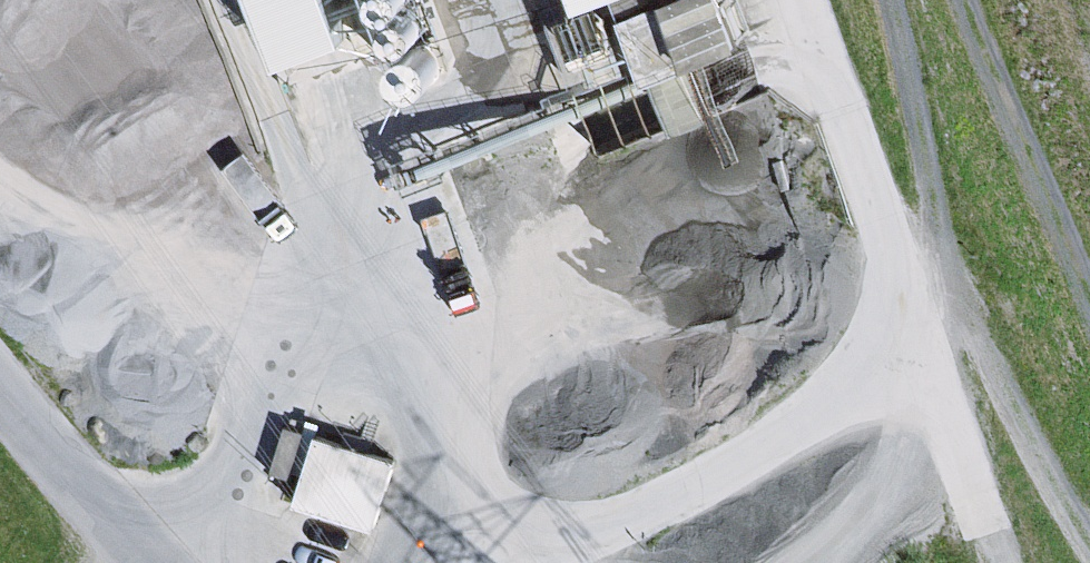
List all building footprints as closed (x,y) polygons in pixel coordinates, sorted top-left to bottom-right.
[(286,57),(357,29),(345,0),(264,0),(286,57)] [(418,32),(422,30),(427,28),(430,24),(432,18),(432,13),(430,8),(427,4),(422,1),(419,0),(414,0),(411,0),(406,3),(403,7),(401,11),(400,16),(401,21),(404,26),(408,29),(412,31),(418,32)] [(744,0),(638,0),(660,60),(754,28),(744,0)] [(406,53),(407,60),(409,67),(414,72),(420,75),(427,76),(434,75),(440,72),(444,67),(447,61),(448,54),(446,48),(443,42),(438,38),(432,36),(425,35),(419,37),(413,41),(409,46),(406,53)] [(306,487),(317,426),(293,422),(282,483),(306,487)] [(404,448),(325,428),(302,511),(382,532),(404,448)]
